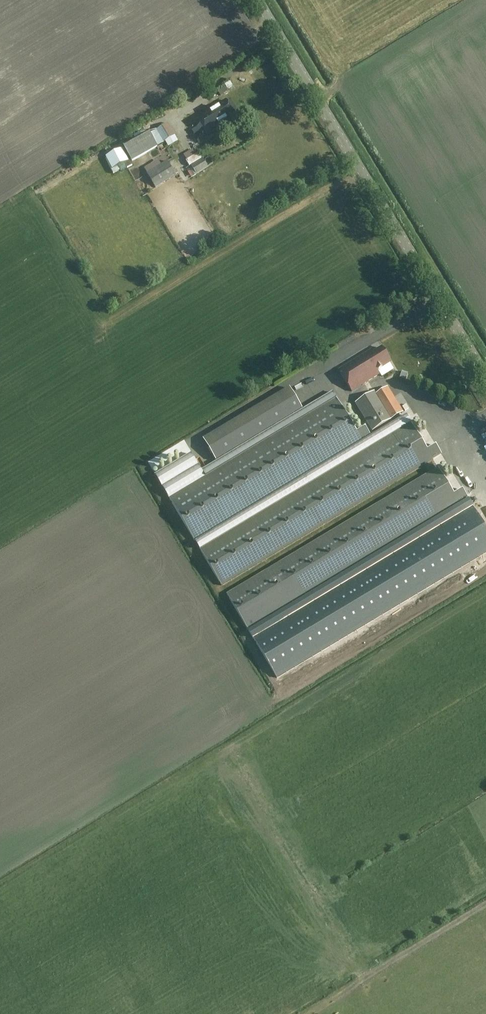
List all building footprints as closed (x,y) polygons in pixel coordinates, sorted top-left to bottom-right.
[(227,83),(229,89),(235,86),(233,81),(227,83)] [(202,115),(211,130),(213,132),(236,117),(226,101),(225,102),(202,115)] [(155,131),(162,143),(175,135),(168,123),(155,131)] [(132,157),(157,148),(151,131),(126,140),(132,157)] [(186,149),(192,146),(188,134),(181,137),(186,149)] [(195,147),(183,155),(190,165),(202,158),(195,147)] [(202,158),(191,165),(196,174),(208,167),(202,158)] [(167,161),(146,173),(156,188),(176,177),(167,161)] [(391,363),(382,348),(368,356),(366,353),(338,370),(349,387),(360,381),(362,385),(379,374),(378,371),(391,363)] [(302,409),(290,388),(203,440),(216,461),(302,409)] [(402,413),(394,399),(383,406),(374,392),(355,403),(372,431),(402,413)] [(399,397),(402,405),(408,403),(405,394),(399,397)] [(195,541),(371,436),(365,427),(357,432),(337,399),(170,499),(195,541)] [(412,424),(200,551),(221,586),(441,454),(436,445),(427,450),(412,424)] [(428,446),(436,441),(427,428),(419,433),(428,446)] [(438,468),(227,595),(248,630),(468,498),(463,490),(454,495),(438,468)] [(454,471),(446,476),(453,489),(462,484),(454,471)] [(485,498),(485,491),(468,497),(470,503),(485,498)] [(485,552),(485,529),(473,508),(355,578),(253,639),(276,677),(485,552)]
